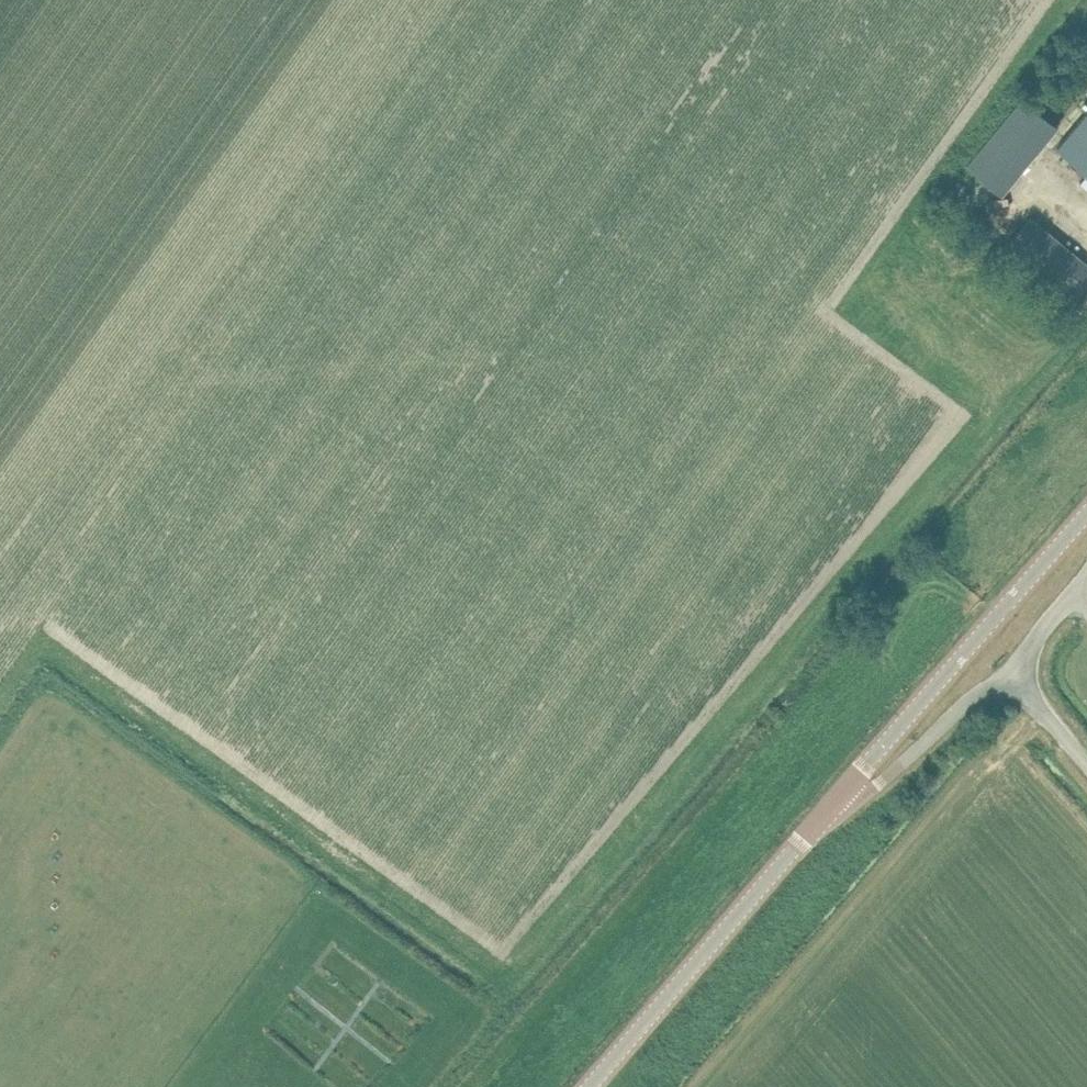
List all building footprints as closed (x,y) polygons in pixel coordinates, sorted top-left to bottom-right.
[(1000,194),(1057,125),(1021,97),(965,165),(1000,194)] [(1056,146),(1086,172),(1086,110),(1056,146)] [(1010,240),(1040,265),(1059,241),(1030,217),(1010,240)] [(1079,297),(1085,291),(1075,283),(1086,268),(1086,264),(1059,241),(1040,265),(1079,297)] [(1075,283),(1085,291),(1086,288),(1086,268),(1075,283)]
